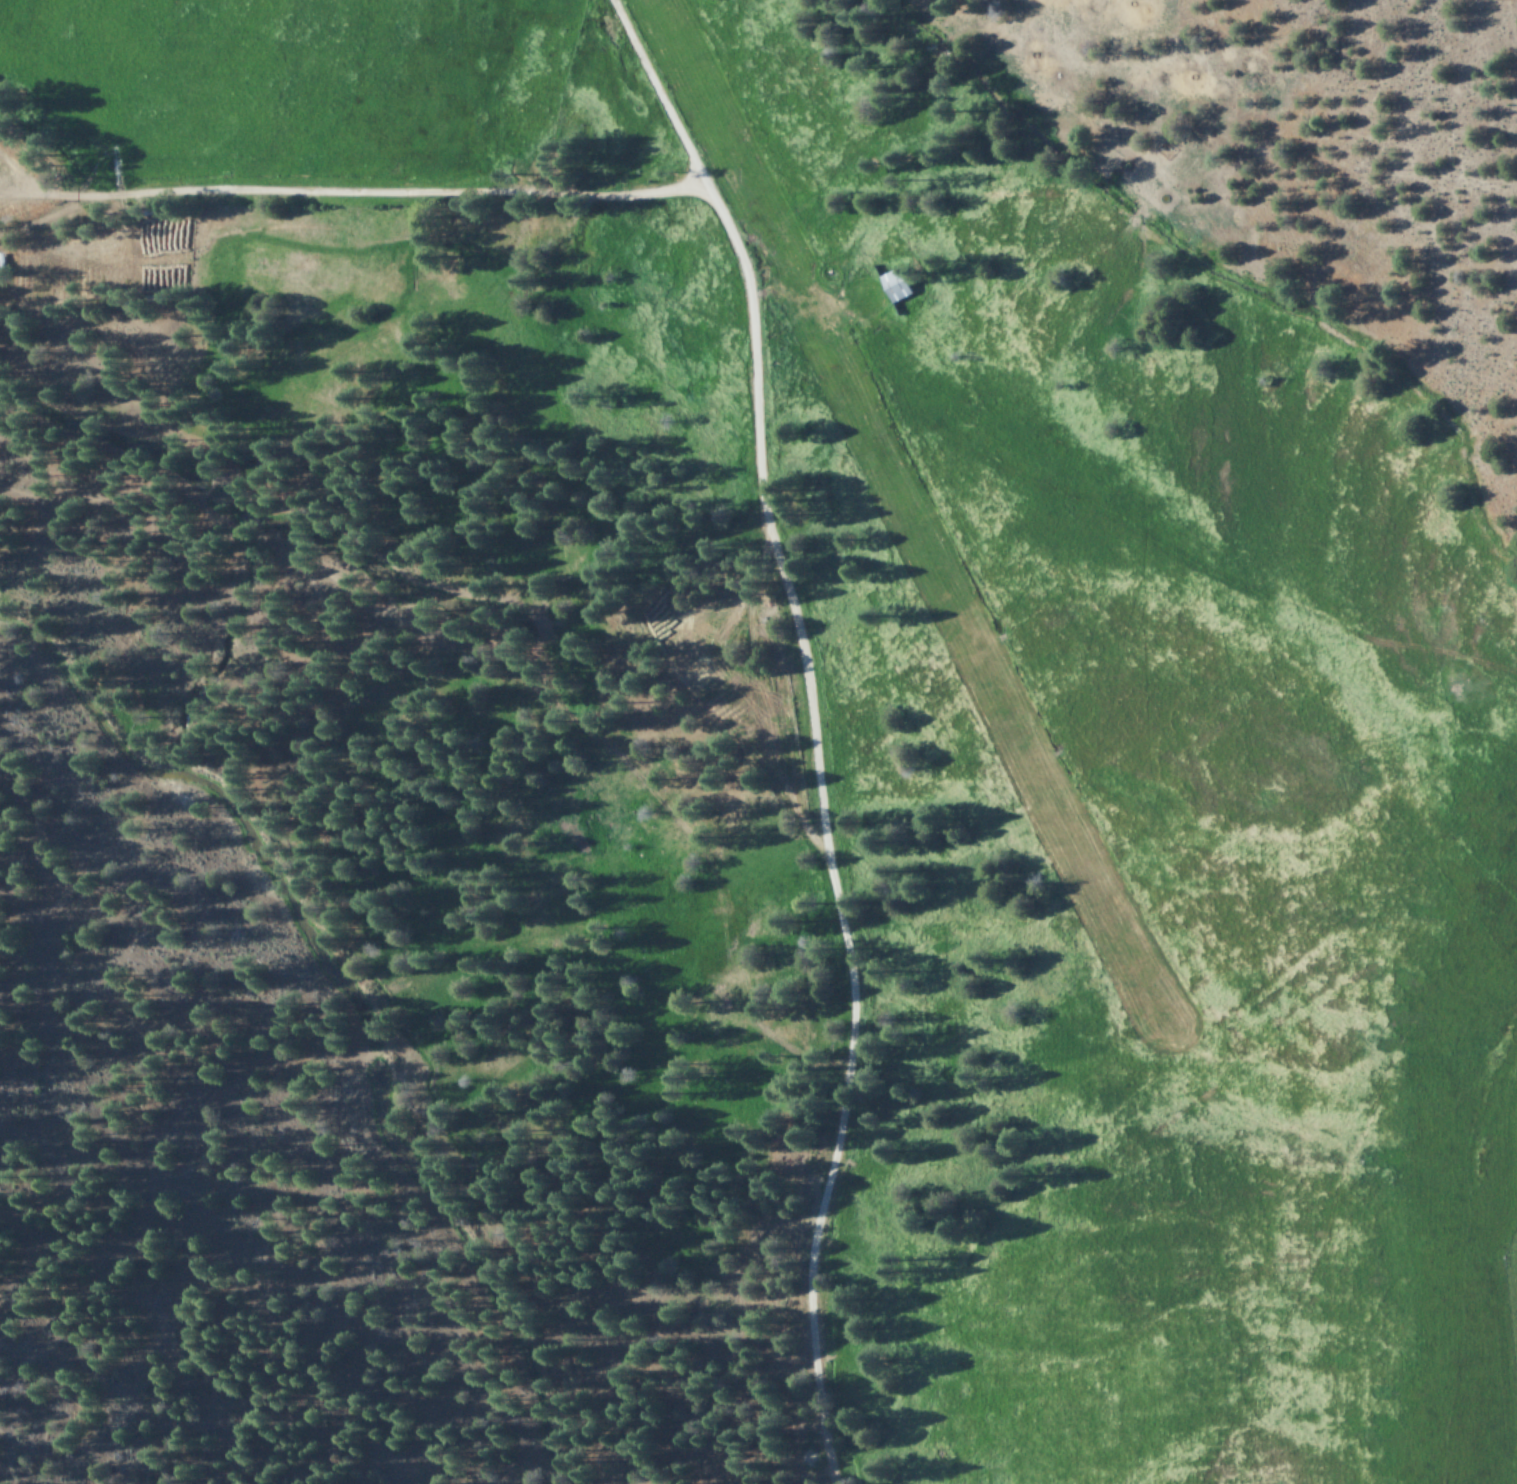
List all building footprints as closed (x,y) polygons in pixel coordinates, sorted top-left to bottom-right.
[(914,293),(902,266),(881,276),(893,303),(914,293)]
